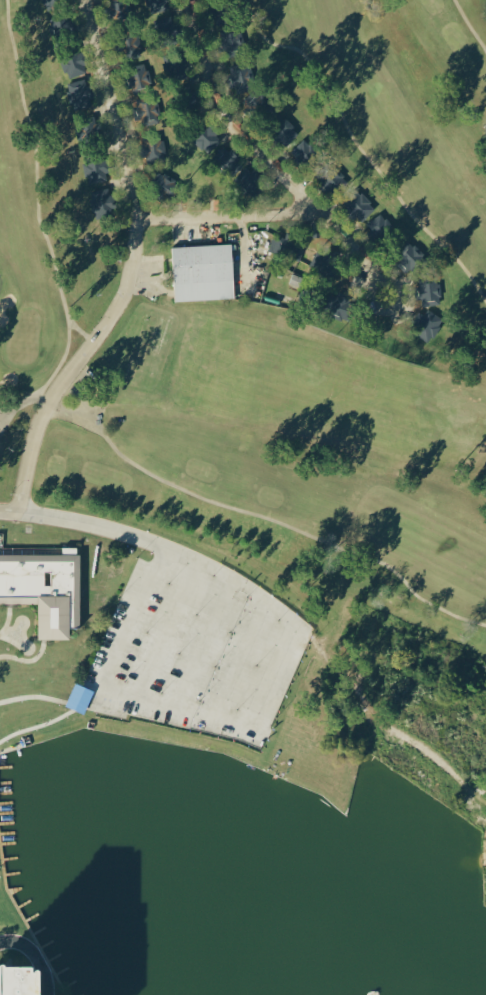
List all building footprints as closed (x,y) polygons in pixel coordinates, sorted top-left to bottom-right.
[(172,0),(149,0),(150,12),(172,10),(172,0)] [(54,37),(80,31),(76,13),(49,19),(54,37)] [(238,28),(221,29),(221,50),(239,49),(238,28)] [(62,56),(66,78),(89,72),(84,51),(62,56)] [(256,88),(249,61),(229,66),(236,93),(256,88)] [(126,69),(133,104),(137,123),(160,118),(155,93),(142,96),(141,88),(149,86),(145,65),(126,69)] [(73,110),(92,105),(90,97),(96,96),(93,83),(87,85),(85,78),(66,83),(73,110)] [(300,131),(284,116),(270,132),(286,146),(300,131)] [(102,135),(97,118),(75,124),(80,141),(102,135)] [(223,139),(209,123),(192,138),(207,154),(223,139)] [(141,137),(145,158),(166,154),(162,133),(141,137)] [(292,151),(313,170),(325,156),(304,138),(292,151)] [(217,167),(234,171),(238,150),(222,146),(217,167)] [(109,180),(107,155),(85,157),(87,182),(109,180)] [(248,164),(235,179),(254,194),(266,179),(248,164)] [(180,190),(168,169),(152,179),(164,199),(180,190)] [(115,213),(111,187),(90,190),(94,216),(115,213)] [(344,204),(363,221),(376,206),(358,189),(344,204)] [(365,224),(378,242),(394,231),(381,213),(365,224)] [(269,250),(279,253),(282,241),(273,238),(269,250)] [(394,260),(408,273),(426,254),(411,241),(394,260)] [(235,299),(233,244),(172,246),(174,301),(235,299)] [(439,276),(418,277),(419,303),(440,302),(439,276)] [(337,296),(329,294),(323,313),(350,321),(355,305),(348,303),(350,295),(339,291),(337,296)] [(415,335),(432,343),(443,317),(427,309),(415,335)] [(43,603),(43,638),(75,639),(76,625),(85,624),(84,551),(0,552),(0,603),(43,603)] [(47,977),(47,994),(2,994),(2,976),(47,977)]
